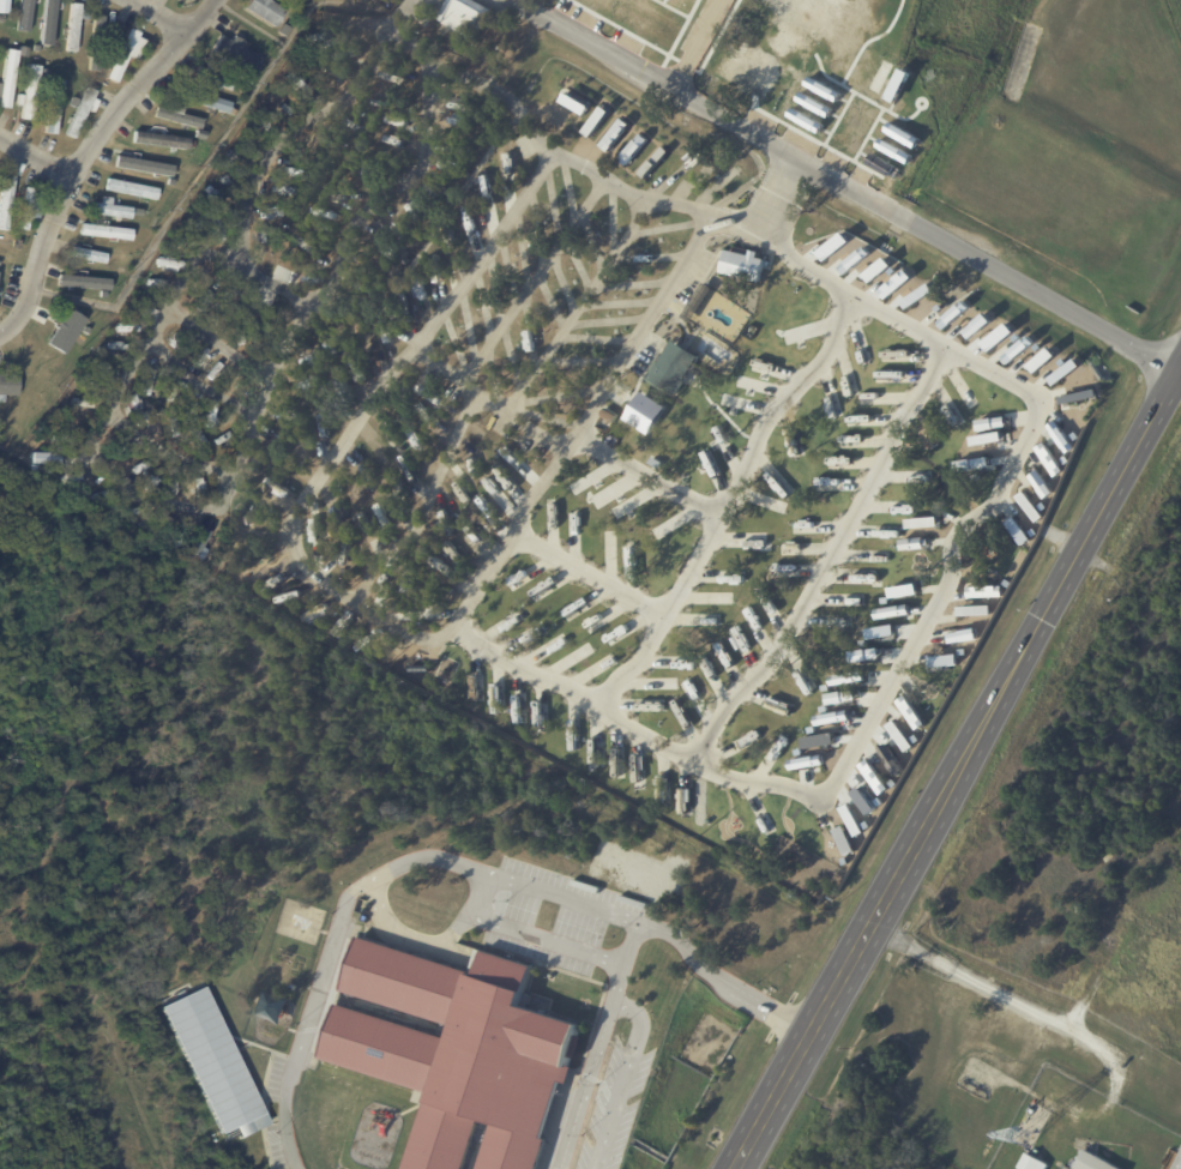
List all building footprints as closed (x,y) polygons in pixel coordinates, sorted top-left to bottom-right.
[(8,16),(0,15),(0,0),(10,0),(8,16)] [(15,29),(26,31),(31,0),(19,0),(15,29)] [(43,38),(46,0),(56,0),(53,47),(43,46),(43,38)] [(272,27),(283,10),(268,0),(247,0),(242,8),(272,27)] [(435,18),(446,0),(473,0),(495,13),(493,18),(478,43),(435,18)] [(67,35),(70,4),(79,5),(79,11),(88,11),(88,20),(78,20),(76,53),(66,52),(67,35)] [(104,18),(98,73),(89,72),(94,17),(104,18)] [(140,34),(116,84),(106,79),(129,29),(140,34)] [(257,56),(253,64),(257,67),(252,77),(210,54),(221,36),(231,42),(234,36),(247,44),(245,49),(257,56)] [(10,108),(0,106),(0,96),(0,84),(1,84),(7,49),(18,50),(19,46),(28,47),(26,56),(18,55),(10,108)] [(193,74),(197,65),(203,67),(205,62),(212,66),(210,70),(234,80),(229,91),(221,88),(218,91),(212,89),(213,84),(193,74)] [(29,66),(42,67),(41,70),(49,71),(48,77),(40,77),(35,121),(23,120),(24,107),(18,106),(19,96),(25,96),(29,66)] [(302,91),(306,84),(290,75),(286,82),(302,91)] [(64,82),(55,137),(44,134),(53,79),(64,82)] [(180,86),(194,91),(197,85),(204,88),(201,94),(231,103),(228,114),(176,97),(180,86)] [(97,92),(94,98),(98,101),(94,113),(89,110),(74,139),(65,134),(88,88),(97,92)] [(585,115),(590,105),(565,92),(560,102),(585,115)] [(74,97),(79,100),(76,108),(70,106),(73,97),(74,97)] [(295,106),(278,99),(275,108),(292,115),(295,106)] [(187,126),(155,116),(157,108),(167,110),(169,101),(183,106),(181,114),(203,120),(200,129),(187,126)] [(609,111),(602,106),(582,132),(589,137),(609,111)] [(628,122),(619,117),(601,146),(610,152),(628,122)] [(146,133),(188,139),(186,150),(131,141),(132,131),(146,133)] [(648,139),(640,133),(620,159),(627,165),(648,139)] [(512,152),(500,153),(502,178),(513,177),(512,152)] [(116,157),(157,163),(155,175),(115,169),(116,157)] [(361,185),(369,188),(377,164),(369,161),(361,185)] [(492,197),(487,175),(481,176),(486,198),(492,197)] [(7,233),(0,232),(0,204),(4,176),(16,179),(13,193),(7,233)] [(107,179),(157,189),(156,200),(104,189),(107,179)] [(98,204),(132,209),(131,219),(90,213),(91,203),(98,204)] [(227,203),(236,215),(230,219),(233,222),(228,227),(218,216),(224,210),(222,207),(227,203)] [(277,217),(276,209),(262,210),(262,218),(277,217)] [(100,227),(131,230),(128,241),(118,240),(116,246),(107,245),(108,239),(78,235),(79,224),(100,227)] [(476,233),(477,239),(470,241),(466,227),(474,225),(476,233)] [(13,240),(20,242),(19,249),(11,248),(13,240)] [(68,257),(71,247),(82,249),(82,245),(90,246),(90,251),(108,254),(106,264),(91,261),(90,267),(79,265),(80,259),(68,257)] [(520,270),(528,269),(524,245),(516,247),(520,270)] [(727,251),(749,257),(752,251),(759,253),(758,258),(765,260),(759,283),(721,272),(727,251)] [(293,286),(298,275),(276,264),(270,275),(293,286)] [(56,277),(56,276),(74,276),(74,270),(85,270),(85,276),(108,276),(108,287),(56,285),(56,277)] [(223,278),(216,291),(209,287),(217,275),(223,278)] [(164,282),(163,288),(141,285),(141,279),(164,282)] [(72,320),(43,363),(35,356),(64,312),(73,319),(72,320)] [(313,319),(324,330),(314,339),(302,329),(312,319),(313,319)] [(378,322),(384,342),(391,340),(385,320),(378,322)] [(683,347),(699,357),(674,396),(663,388),(662,391),(645,379),(657,361),(658,361),(673,339),(683,347)] [(76,343),(84,348),(73,366),(65,361),(76,343)] [(309,343),(318,348),(314,354),(307,349),(309,343)] [(369,378),(354,359),(349,363),(364,381),(369,378)] [(284,362),(297,363),(297,370),(282,370),(282,362),(284,362)] [(148,394),(152,369),(144,367),(139,392),(148,394)] [(4,403),(0,403),(0,375),(18,375),(18,396),(4,396),(4,403)] [(334,381),(341,395),(349,391),(342,377),(334,381)] [(632,393),(632,394),(628,402),(615,393),(619,386),(632,393)] [(422,394),(439,407),(444,400),(427,387),(422,394)] [(639,397),(634,393),(638,387),(644,391),(640,397),(639,397)] [(625,422),(652,434),(666,404),(639,392),(625,422)] [(213,402),(206,402),(205,425),(212,426),(213,402)] [(427,429),(436,422),(420,403),(411,410),(427,429)] [(290,423),(295,414),(278,406),(273,415),(290,423)] [(328,439),(323,415),(317,416),(322,441),(328,439)] [(230,440),(226,431),(212,438),(217,447),(230,440)] [(411,454),(421,451),(417,432),(407,435),(411,454)] [(267,438),(279,445),(276,451),(264,442),(267,438)] [(267,456),(251,477),(242,470),(259,448),(267,456)] [(407,477),(414,475),(407,454),(400,457),(407,477)] [(467,460),(473,478),(480,475),(474,458),(467,460)] [(529,484),(537,476),(527,466),(519,473),(529,484)] [(166,493),(173,494),(176,473),(169,472),(166,493)] [(267,481),(287,500),(292,495),(272,476),(267,481)] [(505,496),(488,476),(480,483),(497,503),(505,496)] [(330,484),(338,498),(331,501),(324,488),(330,484)] [(473,499),(487,524),(497,518),(482,494),(473,499)] [(361,511),(365,531),(371,529),(367,510),(361,511)] [(1006,523),(1022,545),(1031,539),(1015,516),(1006,523)] [(483,540),(467,522),(462,527),(477,545),(483,540)] [(312,557),(321,557),(319,527),(311,527),(312,557)] [(464,559),(449,540),(443,545),(458,564),(464,559)] [(410,571),(405,570),(402,592),(408,593),(410,571)] [(390,576),(383,573),(377,589),(384,592),(390,576)] [(533,601),(555,589),(549,581),(528,593),(533,601)] [(997,586),(968,586),(968,597),(997,596),(997,586)] [(960,616),(983,614),(982,606),(959,607),(960,616)] [(400,622),(399,622),(398,614),(411,613),(412,621),(400,622)] [(728,632),(741,654),(750,649),(737,626),(728,632)] [(566,642),(561,635),(541,650),(546,657),(566,642)] [(1075,904),(1081,903),(1084,912),(1078,914),(1075,904)] [(550,1140),(541,1168),(482,1168),(495,1126),(482,1121),(467,1168),(408,1168),(428,1104),(417,1101),(421,1090),(323,1059),(339,1004),(448,1038),(452,1025),(344,990),(361,936),(362,936),(480,974),(487,951),(535,966),(522,1007),(582,1026),(578,1035),(588,1037),(580,1059),(572,1056),(568,1065),(578,1067),(572,1084),(565,1081),(546,1139),(550,1140)] [(266,1124),(204,985),(160,1005),(217,1134),(234,1127),(238,1136),(266,1124)] [(1097,1156),(1121,1168),(1078,1168),(1075,1168),(1085,1149),(1097,1156)] [(1171,1168),(1180,1168),(1180,1149),(1171,1168)] [(1043,1161),(1039,1168),(1023,1168),(1019,1167),(1026,1152),(1030,1153),(1043,1161)]
